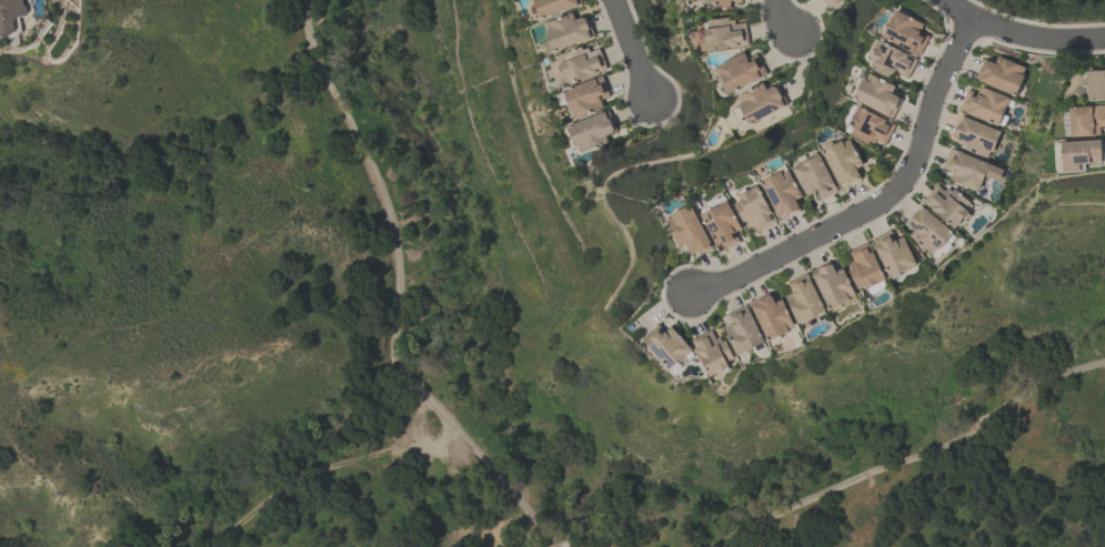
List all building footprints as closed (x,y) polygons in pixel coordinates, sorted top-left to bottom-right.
[(13,34),(0,37),(0,0),(23,0),(24,6),(26,6),(28,12),(26,16),(20,17),(22,31),(14,32),(13,34)] [(540,18),(534,0),(581,0),(582,2),(540,18)] [(741,10),(743,0),(701,0),(741,10)] [(831,11),(843,0),(822,0),(831,11)] [(924,23),(920,30),(930,36),(920,54),(882,34),(896,9),(924,23)] [(553,50),(545,29),(548,28),(545,21),(572,11),(574,18),(585,13),(594,34),(553,50)] [(745,22),(747,43),(701,50),(700,38),(704,37),(703,28),(709,27),(707,19),(729,16),(729,19),(734,19),(735,23),(745,22)] [(871,58),(881,39),(917,58),(907,78),(898,72),(896,77),(890,73),(888,77),(872,68),(875,60),(871,58)] [(556,54),(581,45),(582,48),(587,47),(590,51),(599,48),(606,68),(566,82),(556,54)] [(766,73),(730,92),(724,81),(721,83),(716,74),(721,73),(716,65),(743,51),(746,58),(756,52),(766,73)] [(994,62),(997,55),(1024,67),(1022,73),(1024,74),(1015,95),(975,79),(984,58),(994,62)] [(1086,70),(1104,69),(1104,98),(1087,99),(1086,70)] [(891,92),(902,98),(892,117),(853,97),(863,77),(865,78),(868,71),(894,85),(891,92)] [(610,94),(600,99),(602,105),(573,117),(571,109),(570,110),(566,101),(567,100),(563,88),(602,73),(610,94)] [(776,83),(787,103),(749,123),(737,103),(740,102),(736,95),(763,82),(766,88),(776,83)] [(967,88),(977,92),(980,85),(1008,97),(1005,104),(1007,105),(1004,114),(1002,113),(997,124),(958,109),(967,88)] [(895,123),(885,143),(875,138),(874,142),(868,140),(867,142),(848,133),(853,125),(848,123),(857,104),(895,123)] [(1068,105),(1104,104),(1104,111),(1104,125),(1099,125),(1099,133),(1069,134),(1068,105)] [(566,124),(607,110),(615,130),(604,134),(607,142),(580,152),(577,144),(574,145),(566,124)] [(952,134),(960,113),(999,130),(994,144),(995,144),(992,151),(990,150),(986,158),(960,146),(962,139),(952,134)] [(822,149),(841,139),(842,141),(850,138),(863,163),(855,166),(862,178),(847,185),(845,181),(840,183),(822,149)] [(1062,170),(1061,140),(1099,138),(1101,154),(1099,154),(1099,162),(1084,162),(1085,169),(1062,170)] [(977,191),(948,179),(952,171),(942,168),(951,146),(1003,169),(998,180),(990,176),(990,179),(985,176),(984,181),(983,181),(982,183),(981,183),(977,191)] [(814,191),(806,194),(792,166),(818,153),(837,190),(818,200),(814,191)] [(760,180),(781,169),(782,172),(788,169),(802,194),(794,197),(800,209),(780,219),(760,180)] [(733,202),(741,199),(739,193),(759,183),(777,221),(757,231),(753,222),(749,223),(746,219),(743,221),(733,202)] [(953,226),(922,200),(936,183),(944,190),(947,186),(951,190),(953,188),(970,201),(968,202),(972,204),(966,211),(968,213),(965,217),(962,215),(953,226)] [(734,230),(740,241),(720,251),(700,213),(727,200),(741,226),(734,230)] [(665,220),(672,216),(670,213),(691,202),(714,246),(700,254),(699,250),(692,254),(685,242),(679,245),(665,220)] [(952,231),(942,242),(943,242),(938,247),(936,246),(932,252),(910,233),(914,227),(905,220),(920,203),(952,231)] [(891,274),(901,270),(902,271),(911,267),(910,265),(916,262),(903,234),(895,237),(891,229),(872,239),(891,274)] [(886,277),(866,287),(864,282),(857,286),(848,269),(852,266),(848,261),(853,260),(848,250),(867,241),(886,277)] [(850,297),(848,298),(848,300),(843,303),(843,302),(830,308),(811,270),(830,260),(831,263),(832,263),(835,270),(843,266),(855,293),(848,296),(850,297)] [(826,308),(815,314),(815,315),(807,320),(806,318),(800,322),(786,295),(793,292),(787,282),(807,272),(826,308)] [(770,340),(782,334),(782,335),(788,332),(787,331),(790,330),(788,327),(794,324),(782,298),(775,302),(772,295),(770,295),(769,292),(751,301),(770,340)] [(765,341),(739,355),(724,326),(732,323),(726,314),(746,303),(765,341)] [(641,337),(659,321),(666,330),(671,325),(692,347),(685,354),(687,355),(681,362),(679,359),(670,368),(641,337)] [(711,375),(692,338),(712,330),(716,338),(720,336),(723,341),(725,340),(734,356),(727,361),(730,365),(711,375)]
